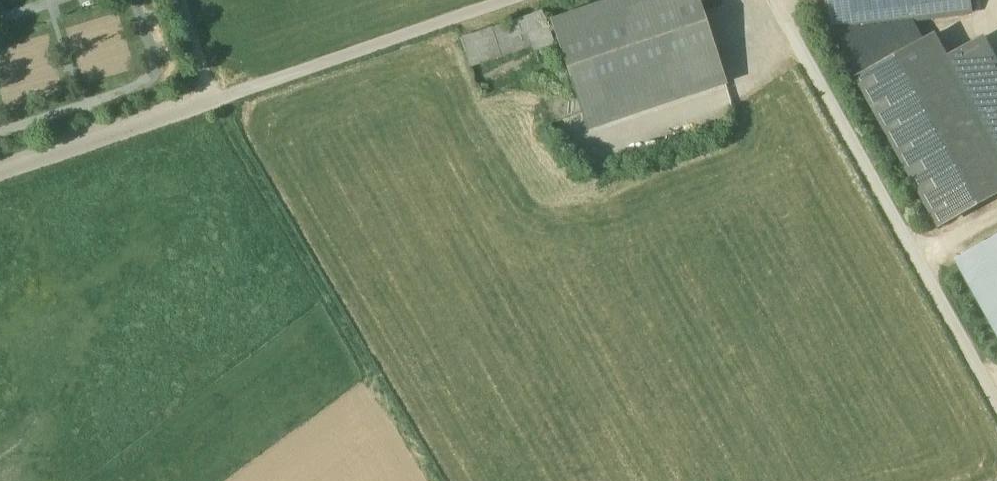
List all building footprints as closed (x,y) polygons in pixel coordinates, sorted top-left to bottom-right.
[(550,20),(584,119),(720,73),(696,0),(608,0),(550,20)] [(830,29),(972,13),(970,0),(827,0),(830,29)] [(541,10),(460,38),(470,66),(553,38),(541,10)] [(858,78),(940,225),(996,193),(996,147),(946,56),(935,35),(858,78)] [(984,35),(946,56),(996,147),(996,59),(984,35)] [(961,264),(996,327),(996,243),(961,264)]
